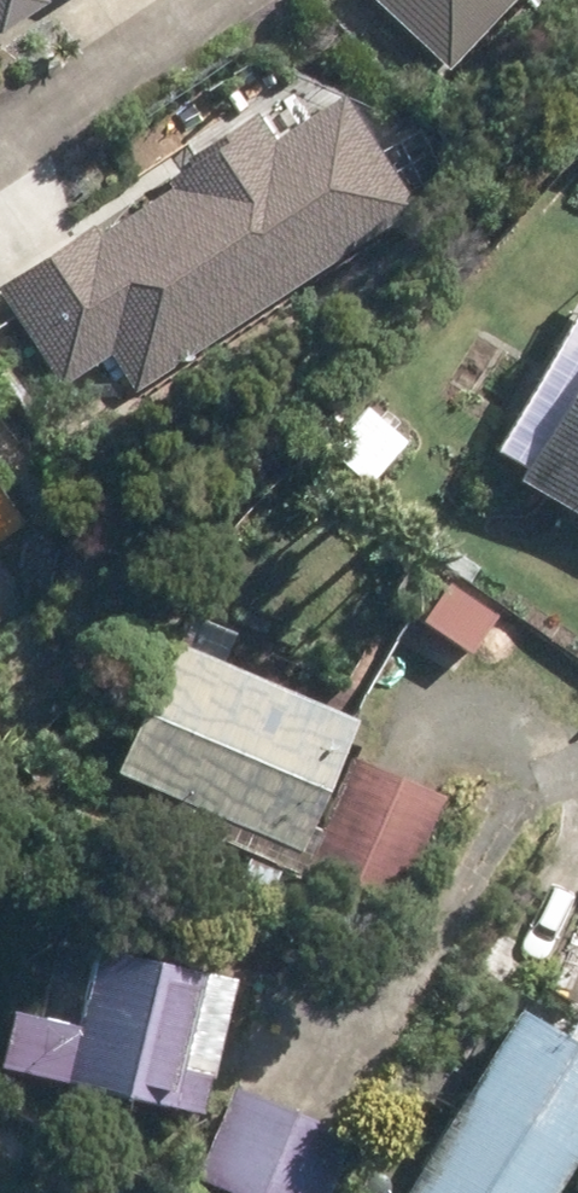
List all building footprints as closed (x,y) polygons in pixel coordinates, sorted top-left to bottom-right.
[(40,0),(0,0),(0,26),(40,0)] [(448,68),(510,0),(375,0),(448,68)] [(131,393),(405,206),(330,96),(266,139),(250,116),(159,179),(162,183),(90,233),(82,222),(0,278),(0,304),(56,386),(104,354),(131,393)] [(514,474),(577,510),(577,362),(514,474)] [(363,406),(325,450),(367,486),(407,442),(363,406)] [(113,769),(295,848),(350,722),(169,642),(113,769)] [(440,793),(350,757),(307,864),(396,899),(440,793)] [(0,1067),(0,1068),(201,1112),(232,975),(89,942),(70,1028),(12,1014),(0,1067)] [(398,1192),(545,1192),(570,1153),(577,1158),(577,1020),(567,1013),(558,1029),(515,1003),(398,1192)] [(198,1176),(240,1192),(322,1192),(344,1138),(231,1093),(198,1176)] [(0,1122),(0,1153),(20,1161),(30,1134),(0,1121),(0,1122)]
